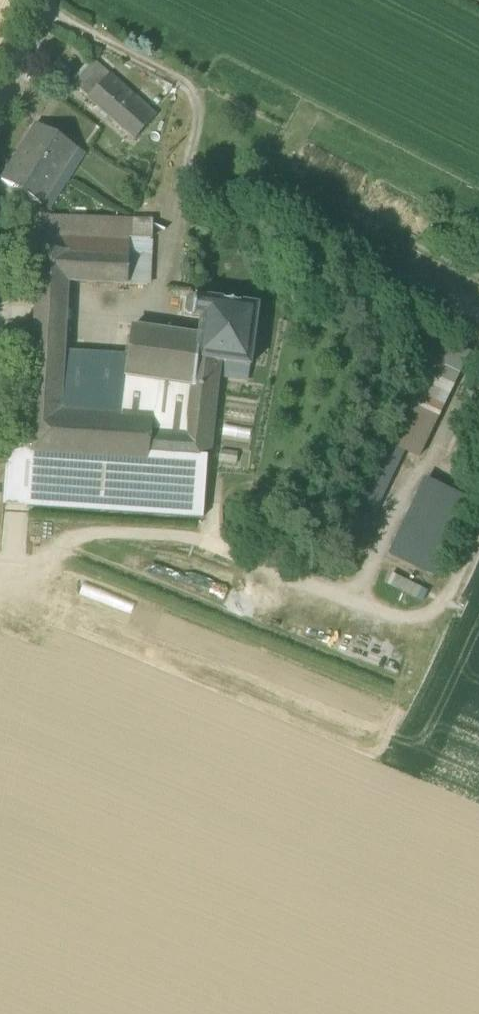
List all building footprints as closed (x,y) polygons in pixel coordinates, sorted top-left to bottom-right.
[(69,83),(88,99),(109,76),(91,59),(69,83)] [(88,99),(135,141),(156,117),(109,76),(88,99)] [(27,198),(42,207),(77,150),(37,125),(1,182),(16,191),(11,198),(23,205),(27,198)] [(77,150),(42,207),(48,211),(83,154),(77,150)] [(38,236),(35,287),(67,289),(67,283),(127,287),(129,241),(150,242),(151,225),(47,220),(47,236),(38,236)] [(129,241),(127,287),(148,286),(150,242),(129,241)] [(66,306),(67,289),(35,287),(35,304),(66,306)] [(220,364),(249,368),(257,308),(187,299),(184,317),(201,320),(198,337),(195,361),(220,364)] [(64,353),(66,306),(35,304),(28,433),(26,459),(205,471),(208,471),(219,377),(220,364),(195,361),(198,337),(133,328),(129,357),(64,353)] [(418,458),(470,354),(430,335),(379,439),(418,458)] [(249,368),(220,364),(219,377),(247,380),(249,368)] [(26,459),(28,433),(7,432),(3,506),(202,520),(205,471),(26,459)] [(328,540),(354,555),(404,455),(377,441),(328,540)] [(237,453),(220,451),(219,463),(236,465),(237,453)] [(463,499),(425,482),(390,556),(427,574),(463,499)] [(424,587),(427,577),(394,564),(390,573),(424,587)] [(387,585),(415,598),(419,589),(392,575),(387,585)]
